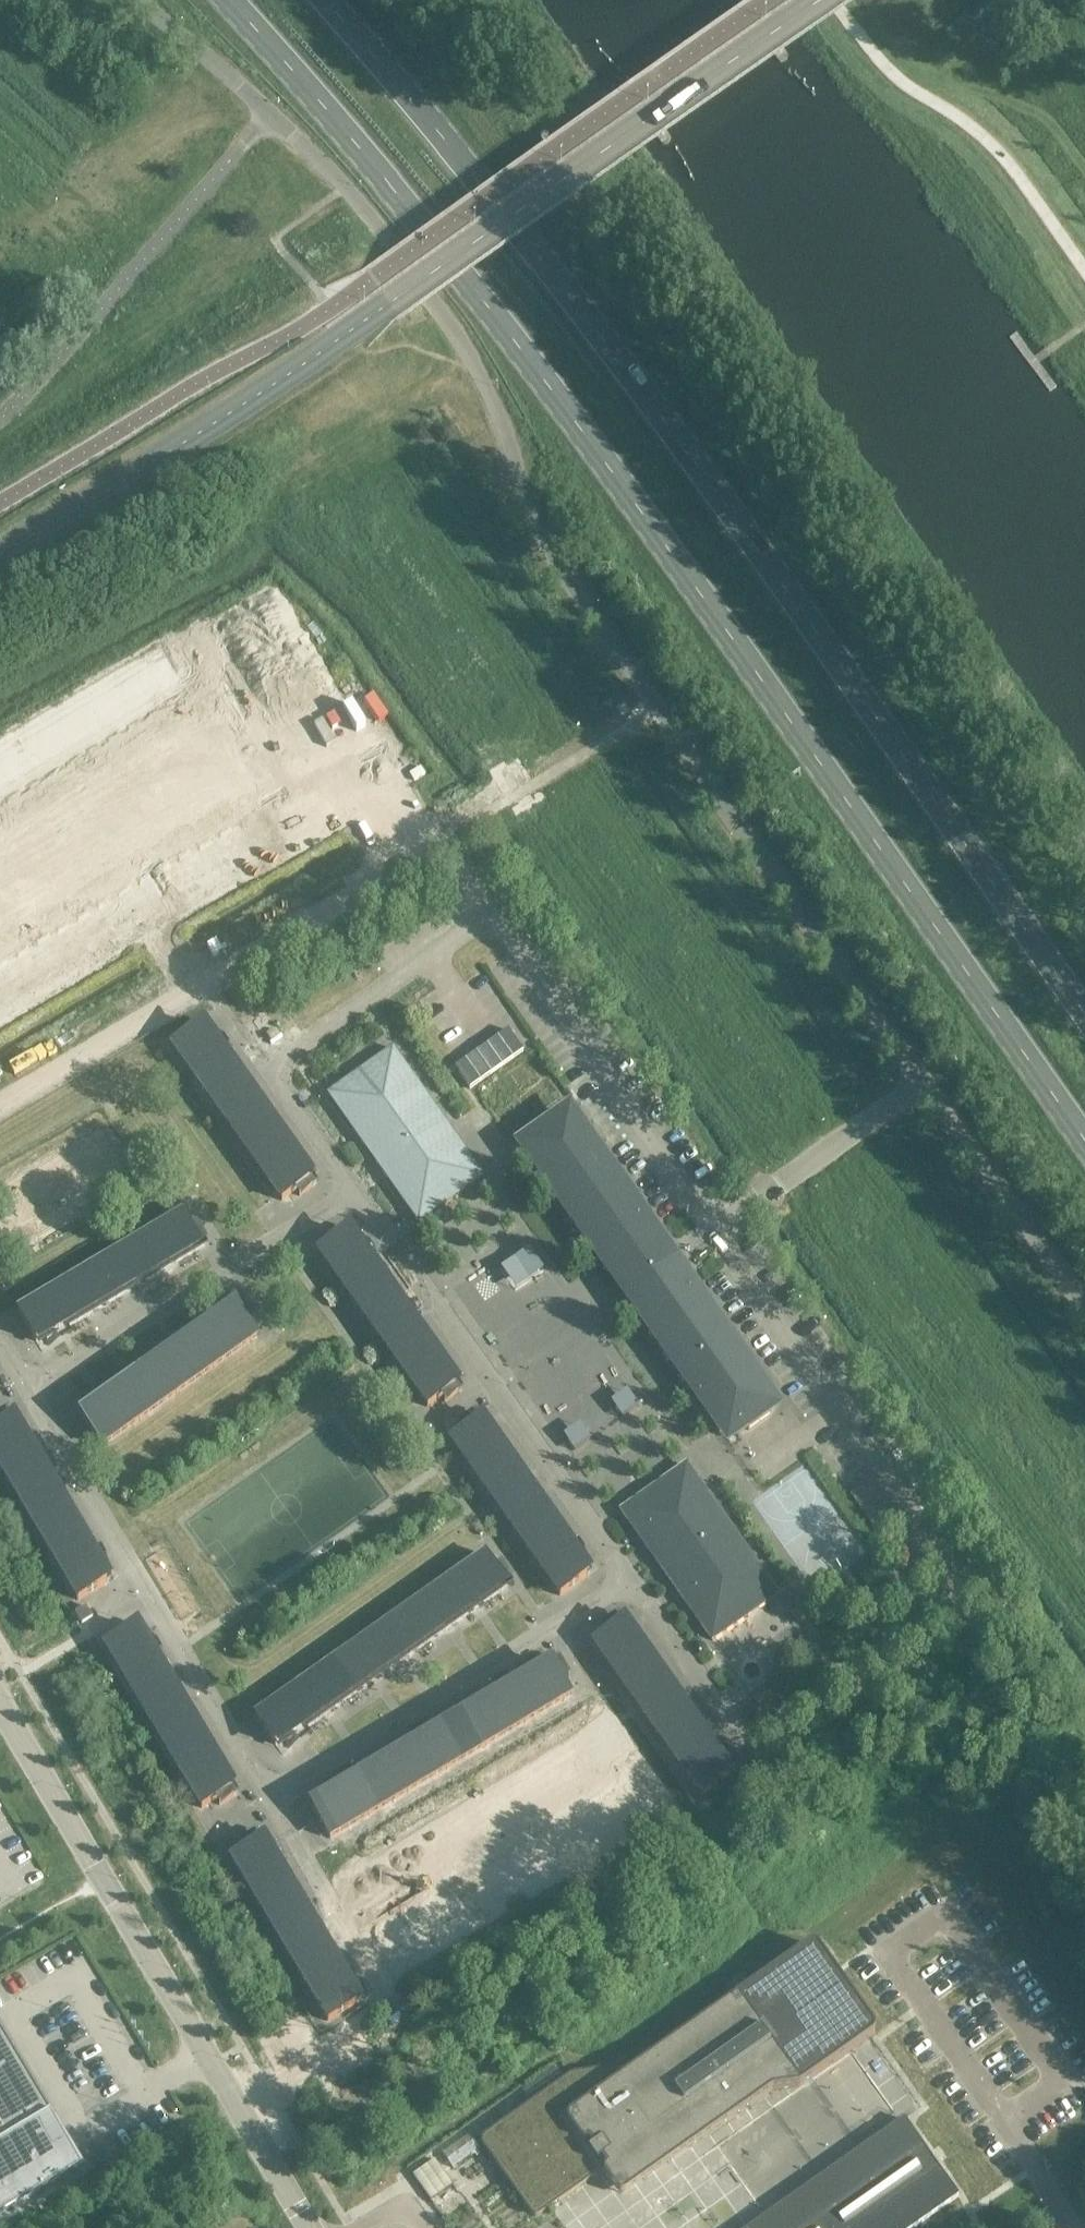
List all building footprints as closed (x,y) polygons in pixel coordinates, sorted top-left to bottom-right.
[(198,619),(195,620),(199,627),(209,622),(246,683),(248,682),(252,688),(249,689),(250,690),(252,689),(256,695),(253,696),(254,697),(256,696),(260,701),(257,703),(297,770),(287,776),(290,781),(293,780),(291,776),(302,770),(304,774),(307,772),(305,768),(315,762),(317,766),(320,764),(318,760),(328,754),(330,758),(333,756),(331,753),(341,747),(343,750),(346,748),(344,745),(355,739),(357,742),(360,740),(358,737),(368,731),(370,734),(373,733),(267,582),(200,622),(198,619)] [(242,829),(158,879),(179,915),(178,915),(182,922),(185,921),(183,917),(280,860),(282,864),(285,862),(281,855),(279,855),(266,834),(264,836),(270,846),(256,854),(242,829)] [(138,944),(140,948),(143,946),(139,939),(137,939),(116,904),(0,973),(0,1026),(138,944)] [(400,993),(397,995),(494,1132),(497,1130),(495,1128),(502,1123),(504,1125),(507,1123),(505,1121),(512,1116),(514,1118),(517,1116),(515,1114),(532,1102),(534,1104),(537,1102),(535,1100),(542,1095),(544,1097),(547,1095),(545,1093),(552,1088),(554,1090),(557,1088),(460,951),(457,953),(459,955),(451,960),(450,958),(447,960),(449,962),(441,967),(440,965),(437,967),(439,969),(421,981),(420,979),(417,981),(419,983),(411,988),(410,986),(407,988),(409,990),(401,995),(400,993)] [(209,1017),(199,1025),(171,1044),(281,1201),(295,1191),(299,1196),(317,1183),(223,1049),(229,1046),(222,1036),(221,1037),(212,1024),(213,1023),(209,1017)] [(392,1047),(327,1093),(418,1223),(483,1177),(392,1047)] [(558,1114),(537,1129),(523,1139),(531,1150),(523,1156),(603,1270),(602,1272),(601,1273),(600,1275),(600,1277),(600,1278),(601,1280),(601,1282),(602,1283),(604,1285),(606,1286),(608,1286),(610,1286),(612,1286),(614,1285),(619,1281),(634,1302),(628,1305),(719,1435),(728,1429),(736,1440),(770,1415),(763,1404),(774,1396),(683,1267),(677,1271),(663,1250),(668,1247),(668,1246),(670,1245),(670,1244),(671,1242),(671,1240),(671,1237),(671,1236),(670,1234),(669,1233),(667,1232),(666,1231),(664,1231),(663,1230),(661,1231),(659,1231),(658,1232),(577,1117),(566,1125),(558,1114)] [(182,1214),(145,1236),(18,1312),(35,1341),(42,1352),(48,1349),(47,1347),(60,1339),(61,1340),(71,1334),(67,1328),(208,1245),(196,1225),(191,1229),(182,1214)] [(349,1228),(344,1231),(316,1251),(426,1407),(440,1397),(444,1402),(458,1393),(469,1385),(465,1379),(463,1381),(454,1368),(455,1367),(448,1358),(443,1362),(349,1228)] [(82,1419),(82,1418),(102,1446),(258,1336),(248,1322),(253,1319),(240,1300),(107,1394),(103,1389),(93,1395),(94,1397),(81,1406),(80,1404),(74,1408),(82,1419)] [(473,1414),(459,1424),(463,1429),(449,1439),(559,1595),(591,1573),(497,1439),(503,1435),(496,1425),(495,1426),(486,1413),(488,1412),(484,1406),(473,1414)] [(6,1412),(0,1416),(0,1470),(77,1600),(107,1583),(118,1576),(114,1570),(113,1571),(105,1558),(106,1557),(100,1547),(94,1551),(11,1410),(6,1412)] [(712,1640),(777,1594),(686,1465),(621,1511),(712,1640)] [(485,1554),(451,1578),(255,1716),(274,1744),(282,1755),(287,1751),(286,1749),(299,1740),(300,1741),(309,1735),(305,1729),(513,1583),(500,1564),(495,1568),(485,1554)] [(620,1613),(616,1616),(602,1626),(605,1631),(591,1641),(701,1797),(729,1778),(740,1770),(736,1765),(734,1766),(725,1753),(726,1752),(720,1743),(714,1747),(620,1613)] [(132,1626),(133,1626),(103,1644),(201,1808),(215,1799),(219,1805),(238,1793),(155,1653),(160,1649),(155,1639),(153,1640),(145,1626),(147,1625),(144,1619),(132,1626)] [(311,1809),(312,1809),(329,1838),(572,1694),(563,1680),(568,1676),(557,1657),(338,1787),(335,1781),(325,1787),(326,1788),(312,1796),(311,1794),(305,1798),(311,1809)] [(381,1950),(378,1951),(390,1971),(389,1972),(393,1979),(396,1978),(395,1976),(653,1822),(654,1824),(657,1823),(653,1815),(652,1816),(632,1782),(386,1928),(400,1951),(386,1959),(381,1950)] [(260,1831),(256,1834),(241,1842),(244,1848),(229,1857),(313,1998),(327,2021),(356,2004),(368,1997),(364,1991),(362,1992),(354,1979),(355,1978),(349,1968),(344,1972),(260,1831)] [(602,2172),(616,2192),(616,2193),(617,2194),(618,2194),(618,2195),(619,2195),(620,2195),(621,2195),(622,2195),(623,2195),(624,2195),(625,2195),(626,2194),(694,2146),(771,2092),(772,2092),(772,2091),(773,2091),(797,2088),(798,2088),(799,2088),(799,2087),(800,2087),(871,2037),(872,2036),(873,2035),(874,2034),(874,2033),(874,2032),(874,2031),(875,2030),(874,2030),(874,2029),(874,2028),(874,2027),(873,2026),(818,1948),(817,1947),(816,1946),(815,1946),(814,1945),(813,1945),(812,1945),(811,1945),(810,1945),(810,1946),(809,1946),(808,1946),(808,1947),(640,2065),(639,2065),(638,2066),(637,2066),(573,2074),(572,2074),(571,2074),(571,2075),(570,2075),(569,2075),(484,2136),(483,2137),(482,2138),(481,2139),(481,2140),(481,2141),(481,2142),(481,2143),(481,2144),(482,2145),(482,2146),(530,2214),(531,2215),(532,2216),(533,2216),(534,2217),(535,2217),(536,2217),(537,2217),(538,2217),(538,2216),(539,2216),(540,2216),(540,2215),(602,2172)] [(81,2165),(48,2109),(49,2109),(0,2027),(0,2213),(81,2165)] [(904,2118),(748,2227),(913,2227),(959,2196),(904,2118)]
